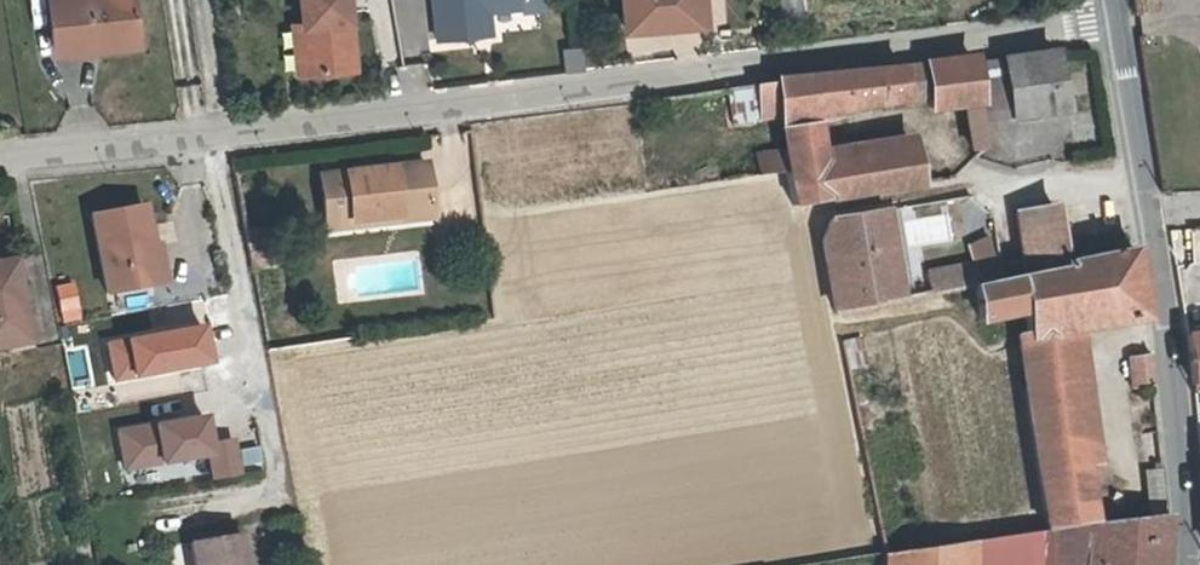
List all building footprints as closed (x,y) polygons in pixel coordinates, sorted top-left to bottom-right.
[(107,54),(138,49),(131,0),(121,0),(89,4),(88,0),(73,0),(51,3),(58,55),(106,48),(107,54)] [(307,83),(353,77),(344,0),(297,0),(301,35),(307,83)] [(481,43),(479,27),(489,27),(488,20),(517,17),(515,0),(431,0),(436,49),(481,43)] [(698,0),(625,0),(623,34),(697,35),(698,0)] [(804,0),(781,0),(782,10),(805,8),(804,0)] [(491,42),(489,27),(479,27),(481,43),(491,42)] [(297,84),(307,83),(301,35),(292,35),(297,84)] [(564,68),(585,65),(582,44),(561,47),(564,68)] [(1007,116),(1058,109),(1048,45),(997,51),(1007,116)] [(108,61),(107,54),(106,48),(58,55),(60,68),(108,61)] [(967,54),(921,60),(925,94),(927,103),(964,100),(974,99),(967,54)] [(921,60),(898,62),(902,92),(925,94),(921,60)] [(770,77),(770,80),(775,113),(781,149),(784,171),(789,205),(811,201),(824,199),(819,160),(813,116),(902,92),(898,62),(770,77)] [(753,116),(775,113),(770,80),(748,82),(753,116)] [(974,99),(964,100),(970,144),(980,143),(974,99)] [(909,143),(819,160),(824,199),(916,183),(909,143)] [(784,171),(781,149),(754,153),(757,176),(784,171)] [(325,224),(397,215),(396,204),(427,200),(423,161),(319,175),(325,224)] [(152,282),(151,273),(146,244),(151,243),(143,200),(92,208),(105,288),(152,282)] [(430,219),(427,200),(396,204),(397,215),(398,223),(430,219)] [(1003,248),(1006,273),(1058,262),(1048,206),(1012,213),(1017,246),(1003,248)] [(888,208),(880,210),(896,296),(904,294),(888,208)] [(833,310),(896,296),(880,210),(830,219),(819,240),(825,270),(833,310)] [(1196,252),(1199,251),(1199,230),(1167,232),(1176,293),(1199,291),(1196,252)] [(266,240),(245,243),(248,257),(268,254),(266,240)] [(158,242),(151,243),(146,244),(151,273),(163,271),(158,242)] [(1023,306),(1026,331),(1063,327),(1141,318),(1130,247),(1058,262),(1006,273),(997,275),(972,280),(979,314),(1023,306)] [(13,253),(0,256),(0,342),(28,337),(13,253)] [(60,313),(80,308),(74,280),(53,285),(60,313)] [(1035,468),(1079,462),(1063,327),(1026,331),(1018,332),(1035,468)] [(1182,334),(1190,384),(1199,383),(1199,332),(1182,334)] [(843,338),(847,365),(862,362),(857,336),(843,338)] [(1127,356),(1130,388),(1150,385),(1147,354),(1127,356)] [(197,408),(105,427),(114,471),(196,454),(202,481),(232,475),(225,437),(204,441),(197,408)] [(1095,460),(1079,462),(1035,468),(1043,528),(1044,528),(1086,521),(1088,521),(1085,496),(1100,493),(1095,460)] [(1155,465),(1140,467),(1144,506),(1159,505),(1155,465)] [(1086,521),(1080,564),(1158,564),(1163,514),(1163,510),(1088,521),(1086,521)] [(1040,564),(1046,564),(1080,564),(1086,521),(1044,528),(1040,564)] [(971,538),(971,564),(1035,564),(1040,564),(1044,528),(1043,528),(971,538)] [(233,529),(184,536),(189,564),(239,564),(233,529)] [(971,538),(881,551),(880,564),(971,564),(971,538)]
